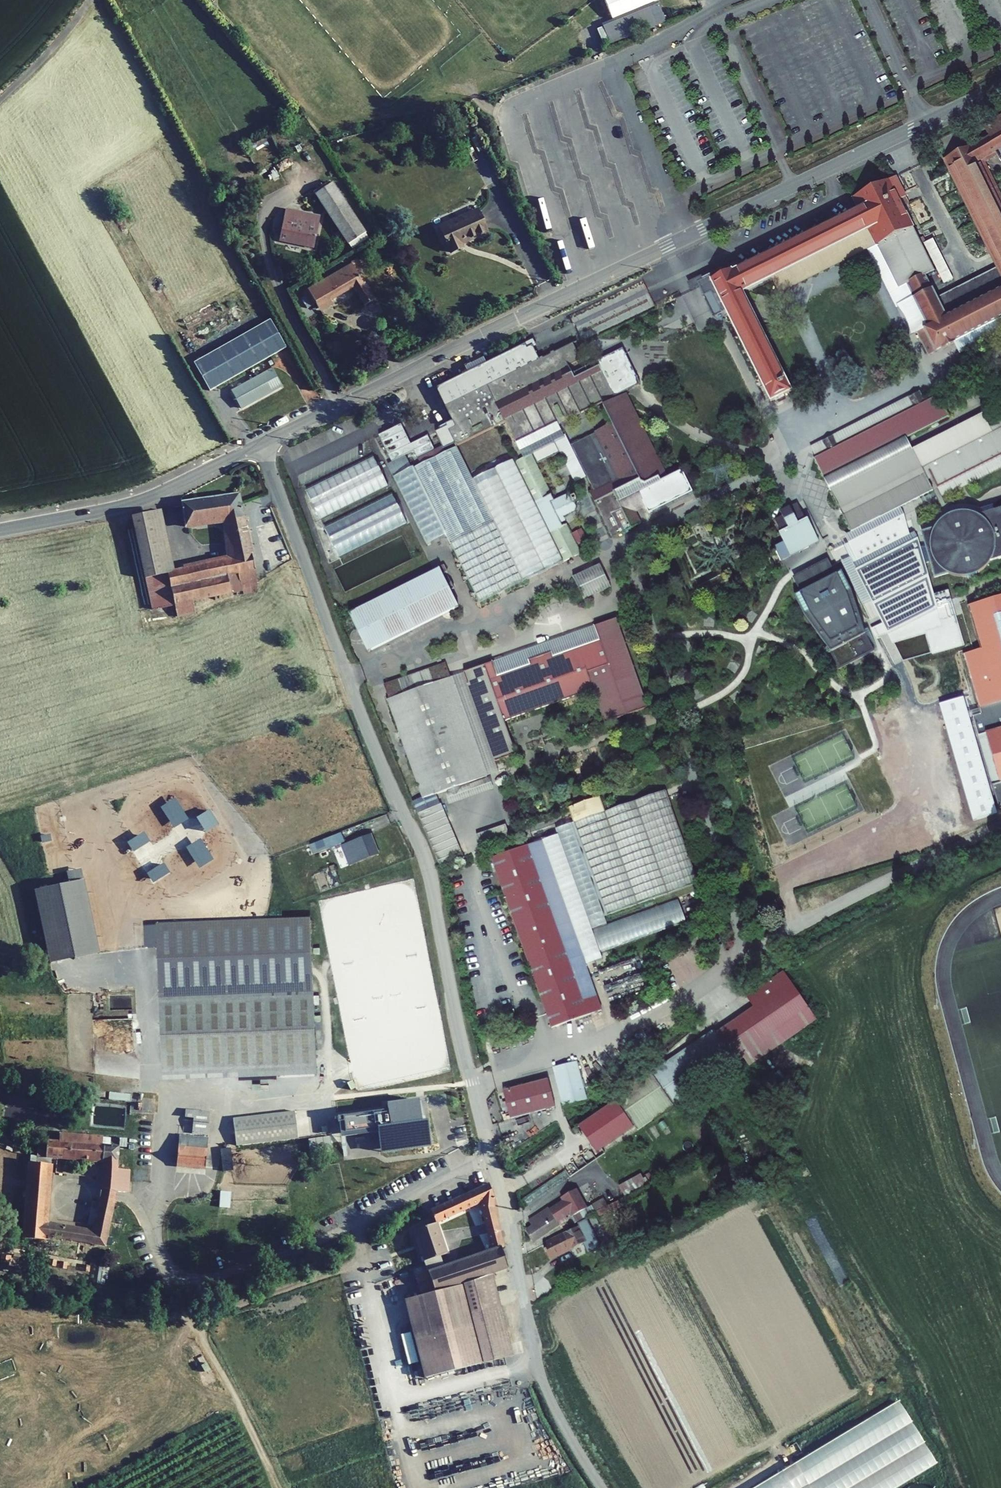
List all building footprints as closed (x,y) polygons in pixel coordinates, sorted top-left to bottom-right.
[(602,25),(610,44),(666,22),(657,2),(602,25)] [(983,123),(989,134),(946,158),(998,264),(936,295),(927,276),(952,264),(917,195),(904,201),(895,180),(891,182),(890,179),(854,197),(860,210),(844,218),(734,274),(732,271),(724,275),(711,282),(735,330),(771,403),(793,393),(756,321),(743,295),(772,280),(870,231),(878,247),(899,290),(910,284),(918,300),(931,327),(925,330),(929,336),(922,340),(929,357),(944,349),(946,352),(957,346),(956,344),(1000,322),(1000,192),(999,189),(990,171),(983,158),(997,150),(1000,156),(1000,113),(983,123)] [(339,179),(321,190),(353,241),(371,230),(339,179)] [(478,205),(439,225),(453,252),(466,245),(464,241),(490,228),(478,205)] [(326,213),(294,206),(288,235),(320,242),(326,213)] [(870,231),(772,280),(780,297),(878,247),(870,231)] [(364,257),(356,262),(362,272),(370,267),(364,257)] [(356,262),(302,292),(310,305),(321,299),(324,306),(356,288),(366,306),(378,299),(362,272),(356,262)] [(910,284),(899,290),(907,306),(918,300),(910,284)] [(186,328),(221,315),(217,304),(182,317),(186,328)] [(207,391),(286,348),(270,320),(192,362),(207,391)] [(925,330),(918,333),(922,340),(929,336),(925,330)] [(579,345),(577,341),(543,356),(537,342),(531,344),(529,340),(438,382),(453,415),(447,418),(448,420),(436,426),(444,443),(454,438),(457,445),(495,428),(504,424),(513,443),(514,443),(555,424),(616,397),(599,362),(574,373),(570,365),(585,358),(579,345)] [(599,362),(616,397),(633,389),(639,385),(622,351),(599,362)] [(276,368),(237,390),(240,396),(235,399),(240,409),(285,384),(276,368)] [(609,427),(572,444),(595,492),(590,494),(612,541),(641,527),(635,515),(646,510),(649,516),(693,496),(683,474),(662,484),(659,479),(665,477),(628,397),(606,407),(615,427),(610,430),(609,427)] [(939,397),(815,460),(826,481),(907,441),(950,419),(939,397)] [(831,492),(851,533),(934,493),(926,477),(932,474),(939,490),(958,481),(1000,460),(1000,421),(995,424),(997,428),(991,430),(984,417),(913,452),(831,492)] [(400,421),(377,432),(390,459),(412,449),(415,455),(433,447),(427,433),(409,441),(400,421)] [(555,424),(514,443),(522,460),(532,455),(534,454),(556,444),(563,441),(555,424)] [(457,445),(412,467),(451,553),(474,603),(560,564),(513,464),(511,464),(495,428),(457,445)] [(907,441),(826,481),(831,492),(913,452),(907,441)] [(556,444),(534,454),(539,465),(561,455),(556,444)] [(321,522),(389,489),(369,446),(300,479),(321,522)] [(513,464),(560,564),(578,556),(564,526),(561,528),(558,524),(577,515),(574,507),(577,505),(575,502),(572,503),(569,498),(555,505),(532,455),(522,460),(513,464)] [(145,576),(153,610),(176,604),(195,600),(242,590),(243,595),(260,592),(240,493),(182,504),(186,529),(222,522),(229,558),(175,569),(145,576)] [(339,558),(406,525),(392,496),(324,530),(339,558)] [(992,562),(1000,559),(1000,508),(978,515),(976,513),(975,511),(973,509),(971,507),(968,506),(966,505),(963,505),(961,505),(958,505),(955,505),(953,506),(950,507),(947,508),(945,509),(943,511),(947,517),(944,518),(943,520),(941,522),(939,524),(937,526),(936,528),(927,548),(931,547),(932,550),(932,552),(932,554),(933,556),(934,558),(935,560),(931,562),(949,574),(952,575),(954,576),(957,577),(960,577),(962,577),(965,577),(968,577),(970,577),(973,576),(976,575),(978,574),(980,573),(983,571),(985,570),(987,568),(988,566),(990,564),(992,562)] [(790,509),(782,513),(784,517),(786,521),(794,517),(793,513),(790,509)] [(806,523),(800,510),(793,513),(794,517),(786,521),(784,517),(777,521),(783,534),(780,535),(791,558),(821,543),(810,521),(806,523)] [(131,516),(145,576),(175,569),(161,511),(131,516)] [(906,516),(852,543),(858,559),(913,534),(906,516)] [(908,545),(858,570),(895,642),(928,629),(936,654),(962,646),(951,600),(948,588),(933,595),(908,545)] [(931,547),(927,548),(931,562),(935,560),(934,558),(933,556),(932,554),(932,552),(932,550),(931,547)] [(436,570),(344,612),(362,651),(454,609),(438,575),(443,573),(439,565),(434,567),(436,570)] [(598,567),(571,579),(576,591),(581,601),(591,597),(608,589),(598,567)] [(833,568),(798,586),(802,595),(797,598),(806,617),(831,650),(841,671),(877,653),(838,576),(837,577),(833,568)] [(999,809),(1000,808),(1000,594),(965,606),(978,649),(961,654),(980,715),(972,718),(999,809)] [(176,604),(179,619),(198,615),(195,600),(176,604)] [(487,662),(458,672),(488,761),(510,753),(499,719),(588,690),(600,724),(643,709),(613,620),(590,627),(595,641),(548,657),(547,653),(523,661),(525,665),(491,676),(487,662)] [(458,672),(445,676),(478,776),(485,774),(492,771),(488,761),(458,672)] [(384,696),(416,797),(428,793),(442,788),(478,776),(445,676),(384,696)] [(478,776),(442,788),(446,800),(489,786),(485,774),(478,776)] [(601,809),(570,820),(604,919),(697,888),(663,788),(601,809)] [(428,793),(416,797),(421,810),(434,805),(428,793)] [(596,794),(565,805),(566,809),(597,798),(596,794)] [(421,810),(416,797),(407,800),(430,852),(433,866),(457,856),(434,805),(421,810)] [(601,809),(597,798),(566,809),(570,820),(601,809)] [(503,824),(474,834),(479,847),(508,837),(503,824)] [(319,841),(323,850),(343,843),(340,833),(319,841)] [(344,846),(349,859),(359,855),(361,861),(377,855),(370,837),(344,846)] [(542,839),(492,856),(553,1025),(603,1007),(542,839)] [(342,847),(334,850),(340,868),(349,865),(342,847)] [(47,964),(99,953),(84,881),(31,890),(47,964)] [(309,921),(156,927),(162,1083),(317,1077),(309,921)] [(648,1067),(613,1094),(640,1129),(746,1054),(752,1062),(815,1018),(782,971),(747,995),(753,1006),(723,1026),(721,1024),(660,1066),(651,1072),(648,1067)] [(587,1099),(577,1061),(553,1067),(563,1105),(587,1099)] [(656,1061),(648,1067),(651,1072),(660,1066),(656,1061)] [(511,1119),(556,1107),(549,1080),(503,1091),(511,1119)] [(390,1110),(339,1116),(340,1122),(346,1121),(347,1131),(391,1126),(393,1146),(429,1142),(423,1100),(389,1103),(390,1110)] [(635,1128),(616,1102),(578,1128),(597,1155),(635,1128)] [(191,1109),(189,1132),(204,1134),(206,1111),(191,1109)] [(233,1118),(236,1146),(296,1140),(293,1111),(233,1118)] [(35,1145),(34,1154),(100,1159),(99,1189),(112,1190),(113,1171),(114,1144),(100,1143),(100,1136),(55,1133),(55,1140),(43,1139),(43,1145),(35,1145)] [(176,1135),(173,1163),(202,1166),(205,1138),(176,1135)] [(583,1156),(564,1169),(570,1178),(589,1165),(583,1156)] [(27,1161),(21,1237),(41,1239),(41,1236),(103,1243),(111,1200),(98,1198),(92,1229),(42,1224),(45,1162),(27,1161)] [(113,1171),(112,1190),(127,1190),(128,1173),(113,1171)] [(648,1183),(642,1171),(621,1182),(626,1194),(648,1183)] [(431,1210),(436,1223),(479,1205),(483,1221),(497,1217),(492,1193),(487,1177),(469,1187),(470,1193),(431,1210)] [(587,1205),(576,1186),(561,1194),(563,1198),(550,1207),(548,1204),(529,1218),(532,1223),(527,1227),(534,1237),(558,1221),(557,1220),(571,1211),(577,1220),(609,1203),(605,1196),(587,1205)] [(99,1189),(98,1198),(111,1200),(112,1190),(99,1189)] [(483,1221),(486,1233),(500,1229),(497,1217),(483,1221)] [(581,1222),(547,1239),(550,1247),(570,1237),(573,1243),(584,1237),(589,1247),(601,1240),(596,1231),(588,1235),(581,1222)] [(405,1299),(412,1326),(450,1312),(454,1285),(461,1282),(492,1272),(507,1266),(502,1246),(504,1244),(500,1229),(486,1233),(490,1249),(441,1266),(437,1256),(445,1253),(436,1223),(414,1232),(425,1271),(418,1273),(423,1294),(405,1299)] [(570,1237),(550,1247),(553,1253),(573,1243),(570,1237)] [(500,1301),(492,1272),(461,1282),(471,1312),(500,1301)] [(412,1326),(424,1375),(513,1353),(500,1301),(471,1312),(461,1282),(454,1285),(450,1312),(412,1326)] [(899,1401),(753,1487),(895,1487),(936,1464),(899,1401)]
